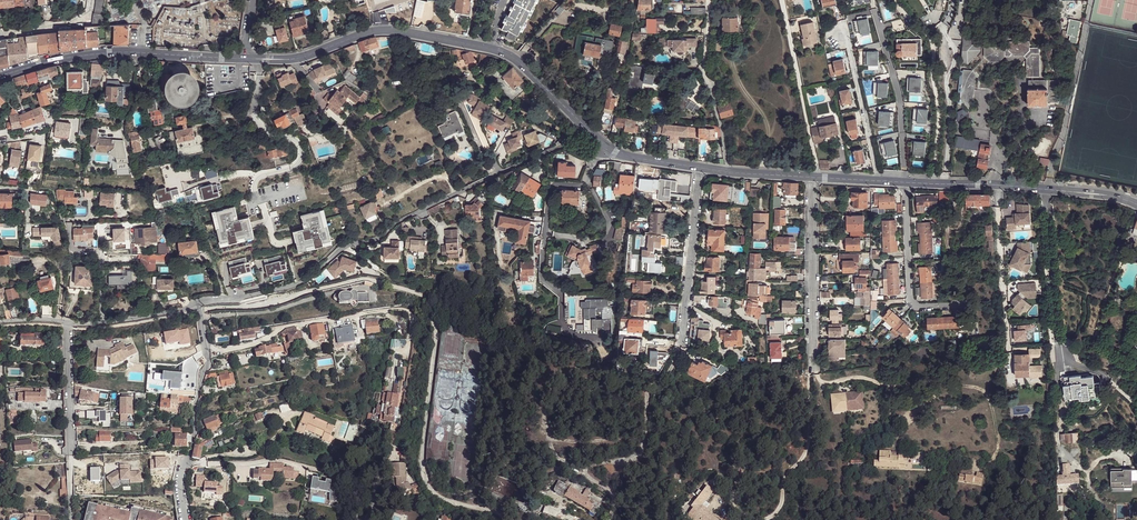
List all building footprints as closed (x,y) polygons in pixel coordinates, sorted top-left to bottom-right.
[(24,5),(23,5),(24,9),(33,8),(32,0),(24,0),(24,5)] [(103,12),(105,0),(97,0),(95,10),(103,12)] [(454,12),(468,14),(471,0),(456,0),(454,12)] [(638,9),(651,9),(651,0),(639,0),(638,9)] [(823,8),(837,5),(836,0),(822,0),(823,8)] [(865,7),(876,13),(882,2),(878,0),(861,0),(860,2),(866,5),(865,7)] [(933,10),(940,12),(943,1),(940,0),(936,0),(933,10)] [(559,5),(554,10),(559,13),(563,8),(559,5)] [(97,26),(101,25),(103,14),(94,13),(92,26),(97,26)] [(298,32),(308,29),(304,16),(294,19),(294,21),(289,22),(293,37),(299,35),(298,32)] [(656,18),(648,18),(647,27),(641,27),(642,32),(655,32),(662,32),(662,29),(658,29),(658,27),(660,27),(660,23),(665,23),(665,18),(657,18),(656,18)] [(735,18),(726,18),(723,18),(724,31),(738,31),(738,18),(735,18)] [(611,23),(609,32),(619,35),(619,34),(621,25),(622,23),(622,22),(619,21),(619,20),(616,20),(615,24),(611,23)] [(1071,35),(1078,37),(1081,21),(1077,20),(1077,23),(1070,22),(1069,25),(1067,35),(1071,35)] [(802,26),(804,36),(805,40),(806,40),(808,46),(810,45),(818,43),(813,23),(802,26)] [(113,45),(129,45),(129,42),(128,42),(129,24),(114,25),(113,45)] [(284,28),(276,30),(279,42),(288,40),(284,28)] [(59,32),(61,51),(74,48),(77,48),(75,29),(72,29),(59,30),(59,32)] [(77,48),(87,47),(86,32),(85,29),(77,29),(75,29),(77,48)] [(86,32),(87,47),(99,45),(98,31),(86,32)] [(50,53),(61,51),(59,32),(49,33),(50,53)] [(40,55),(50,53),(49,33),(38,34),(40,55)] [(578,33),(575,51),(585,53),(610,58),(613,40),(595,36),(594,42),(585,40),(586,34),(578,33)] [(9,65),(40,55),(38,34),(7,39),(8,54),(9,65)] [(805,40),(804,36),(802,36),(805,48),(811,47),(810,45),(808,46),(806,40),(805,40)] [(363,41),(359,42),(362,51),(378,46),(379,46),(375,37),(373,38),(369,39),(367,40),(363,41)] [(962,37),(961,52),(959,66),(967,67),(970,65),(973,67),(980,60),(977,57),(980,54),(980,42),(976,42),(974,41),(973,43),(973,38),(962,37)] [(621,59),(620,63),(622,63),(624,53),(625,53),(627,40),(619,38),(615,59),(616,59),(616,58),(621,59)] [(688,46),(692,45),(697,46),(698,38),(687,38),(687,39),(665,39),(665,38),(660,38),(660,40),(661,41),(666,41),(666,44),(669,44),(669,46),(671,46),(673,47),(673,50),(677,50),(684,50),(685,50),(685,47),(688,46)] [(8,54),(7,39),(0,40),(0,57),(8,54)] [(514,49),(518,50),(523,44),(521,43),(522,41),(516,39),(514,42),(507,40),(505,45),(511,48),(514,49)] [(1017,43),(1016,42),(1008,42),(1007,52),(1013,57),(1023,57),(1024,56),(1029,51),(1028,47),(1028,42),(1021,42),(1021,44),(1020,44),(1019,44),(1019,45),(1018,45),(1017,44),(1017,43)] [(896,45),(897,57),(916,56),(916,43),(896,45)] [(354,44),(344,48),(346,53),(356,49),(354,44)] [(991,49),(990,47),(982,48),(982,57),(989,62),(998,62),(1004,56),(1004,47),(996,48),(996,49),(995,50),(994,51),(993,51),(992,50),(991,49)] [(1024,56),(1027,58),(1032,53),(1040,53),(1040,47),(1028,47),(1029,51),(1024,56)] [(472,55),(471,51),(463,54),(463,55),(458,57),(460,60),(464,58),(467,63),(474,60),(472,55)] [(1029,66),(1027,65),(1026,65),(1025,67),(1025,68),(1025,70),(1027,71),(1027,77),(1040,77),(1040,53),(1032,53),(1027,58),(1031,63),(1029,66)] [(9,65),(8,54),(0,57),(0,68),(4,66),(9,65)] [(837,75),(847,73),(844,60),(834,62),(837,75)] [(632,62),(628,61),(627,67),(631,68),(630,70),(633,71),(632,75),(629,75),(625,93),(630,95),(631,93),(634,94),(636,86),(639,86),(640,80),(652,83),(652,82),(660,83),(662,75),(649,72),(649,68),(644,67),(644,66),(631,64),(632,62)] [(331,62),(307,73),(314,80),(324,75),(324,77),(335,72),(331,62)] [(92,64),(91,75),(101,76),(102,76),(102,65),(92,64)] [(56,66),(48,68),(51,76),(59,74),(56,66)] [(526,78),(514,66),(503,76),(514,88),(526,78)] [(48,68),(38,71),(41,80),(50,78),(51,77),(51,76),(48,68)] [(165,85),(165,88),(165,92),(167,96),(170,100),(174,102),(178,104),(183,104),(187,104),(191,102),(195,99),(197,95),(199,91),(200,87),(199,83),(198,79),(195,76),(192,73),(188,70),(184,69),(180,69),(176,71),(172,73),(169,75),(161,75),(161,85),(165,85)] [(962,70),(960,104),(963,104),(967,108),(974,101),(976,77),(970,71),(962,70)] [(38,71),(27,74),(30,83),(30,84),(35,82),(41,80),(38,71)] [(84,81),(84,78),(83,71),(68,72),(69,89),(84,88),(84,92),(89,92),(89,80),(87,81),(84,81)] [(293,83),(298,80),(294,72),(288,75),(287,72),(282,74),(281,72),(276,75),(282,85),(291,81),(293,83)] [(346,79),(353,83),(357,77),(351,73),(346,79)] [(27,74),(21,76),(24,83),(24,84),(30,83),(27,74)] [(324,75),(314,80),(317,84),(324,77),(324,75)] [(24,83),(21,76),(14,78),(17,85),(24,83)] [(1049,101),(1060,101),(1060,79),(1030,80),(1030,86),(1034,86),(1034,89),(1029,89),(1030,105),(1049,106),(1049,101)] [(99,88),(99,93),(106,93),(106,99),(117,100),(116,105),(123,106),(123,105),(128,105),(128,99),(123,99),(123,87),(118,87),(118,82),(108,81),(108,86),(99,86),(100,81),(91,81),(90,87),(90,89),(92,89),(92,87),(99,88)] [(43,91),(40,92),(39,92),(42,104),(50,103),(47,91),(53,90),(51,84),(46,86),(42,88),(43,91)] [(348,97),(356,103),(360,97),(345,86),(343,88),(340,92),(338,91),(337,90),(332,97),(328,94),(324,99),(329,104),(327,106),(338,115),(342,110),(339,108),(343,103),(346,99),(347,98),(348,97)] [(842,100),(843,105),(853,103),(850,89),(841,92),(842,100)] [(360,97),(356,103),(360,106),(368,96),(364,93),(360,97)] [(474,113),(484,118),(490,106),(481,101),(482,99),(474,95),(470,102),(469,103),(477,107),(474,113)] [(606,95),(604,106),(612,108),(615,97),(611,96),(606,95)] [(686,106),(690,100),(686,97),(680,106),(684,109),(686,106)] [(647,112),(647,105),(648,99),(637,98),(636,111),(647,112)] [(151,112),(157,110),(155,99),(146,100),(148,112),(151,112)] [(691,100),(690,100),(686,106),(691,110),(695,104),(695,103),(691,100)] [(975,103),(974,101),(967,108),(968,109),(975,103)] [(718,107),(721,118),(734,115),(730,104),(718,107)] [(37,122),(46,119),(42,107),(33,110),(37,122)] [(293,116),(294,118),(300,114),(297,108),(291,112),(293,116)] [(962,109),(956,111),(955,120),(961,123),(968,120),(968,113),(962,109)] [(23,127),(37,122),(33,110),(19,114),(23,126),(23,127)] [(151,112),(152,119),(154,119),(155,124),(162,122),(160,110),(157,110),(151,112)] [(464,130),(455,111),(448,114),(450,119),(443,122),(444,123),(438,126),(443,137),(458,131),(458,133),(464,130)] [(297,124),(298,126),(308,121),(303,112),(300,114),(294,118),(295,121),(297,124)] [(18,113),(10,115),(11,118),(11,122),(12,127),(13,128),(23,126),(19,114),(18,113)] [(285,114),(274,119),(277,125),(282,123),(284,127),(290,124),(285,114)] [(506,125),(510,127),(515,118),(508,114),(505,121),(493,115),(489,123),(499,129),(501,126),(504,128),(506,125)] [(182,123),(186,123),(187,122),(186,115),(176,117),(177,124),(182,123)] [(624,127),(626,118),(616,117),(614,125),(616,125),(624,127)] [(635,120),(626,118),(624,127),(624,130),(634,131),(634,125),(635,120)] [(820,128),(812,130),(813,134),(814,140),(814,141),(823,138),(839,135),(836,124),(832,125),(830,119),(819,122),(820,128)] [(856,119),(847,122),(850,135),(851,135),(852,140),(859,138),(858,133),(859,133),(856,119)] [(56,134),(69,136),(70,137),(71,124),(57,122),(56,134)] [(661,124),(660,133),(670,134),(670,142),(674,142),(674,134),(675,125),(661,124)] [(689,126),(675,125),(674,134),(674,142),(678,142),(678,134),(688,135),(689,126)] [(720,137),(719,126),(710,125),(710,128),(714,128),(714,137),(720,137)] [(192,127),(187,128),(184,129),(176,130),(178,138),(178,141),(194,137),(194,135),(192,127)] [(698,134),(698,137),(705,137),(705,138),(714,138),(714,137),(714,128),(710,128),(698,128),(698,134)] [(112,139),(100,138),(97,135),(97,129),(91,129),(90,144),(95,145),(99,149),(104,149),(108,146),(111,150),(108,152),(115,157),(116,164),(128,163),(124,143),(115,142),(112,142),(112,139)] [(171,139),(178,138),(176,130),(170,132),(171,139)] [(512,149),(516,147),(521,145),(519,139),(523,138),(520,130),(512,133),(514,139),(508,141),(509,143),(507,144),(509,147),(506,148),(508,153),(513,152),(512,149)] [(536,136),(534,131),(525,135),(529,144),(539,140),(540,141),(541,144),(546,142),(548,137),(541,134),(537,135),(536,136)] [(194,135),(194,137),(202,145),(206,144),(204,133),(194,135)] [(138,135),(131,136),(134,150),(141,149),(139,141),(140,141),(139,135),(138,135)] [(158,144),(163,142),(166,141),(163,135),(155,139),(157,144),(158,144)] [(956,136),(955,146),(979,150),(980,140),(956,136)] [(176,142),(179,157),(204,152),(202,145),(194,137),(178,141),(176,142)] [(18,149),(19,149),(21,142),(12,143),(11,149),(12,150),(10,161),(20,163),(22,151),(19,151),(17,150),(18,149)] [(981,150),(978,166),(987,167),(988,161),(988,160),(989,152),(990,152),(991,146),(982,144),(981,150)] [(37,170),(41,147),(30,145),(27,168),(37,170)] [(287,153),(286,147),(282,147),(281,146),(272,148),(272,149),(260,152),(260,153),(257,153),(256,157),(265,158),(287,153)] [(863,149),(854,151),(856,165),(866,163),(863,149)] [(558,175),(564,176),(575,176),(576,166),(566,165),(566,162),(559,162),(558,166),(558,175)] [(564,177),(564,176),(558,175),(558,166),(556,166),(555,177),(564,177)] [(512,171),(505,174),(507,180),(513,177),(512,176),(515,175),(512,171)] [(521,189),(523,190),(533,196),(540,185),(530,178),(527,176),(522,173),(514,187),(520,190),(521,189)] [(635,179),(635,176),(621,175),(621,177),(621,183),(620,187),(620,189),(626,189),(634,190),(634,185),(635,179)] [(676,181),(660,179),(658,200),(670,201),(670,196),(670,193),(671,189),(676,190),(676,181)] [(798,183),(785,182),(785,193),(798,194),(798,183)] [(212,184),(200,187),(203,200),(219,196),(217,184),(212,185),(212,184)] [(732,186),(714,184),(713,191),(715,192),(715,199),(731,201),(732,186)] [(165,187),(155,189),(156,194),(157,193),(159,202),(173,198),(172,195),(179,193),(178,188),(166,191),(165,187)] [(374,199),(378,197),(382,196),(379,188),(376,188),(371,189),(374,199)] [(758,188),(750,188),(750,195),(750,196),(750,197),(758,197),(758,188)] [(65,189),(63,190),(57,189),(57,193),(59,200),(60,200),(61,200),(63,200),(63,202),(66,202),(78,202),(78,196),(74,196),(74,191),(65,191),(65,189)] [(581,190),(562,189),(562,190),(562,192),(562,195),(563,202),(580,203),(581,190)] [(853,192),(852,200),(855,199),(855,206),(867,206),(868,192),(853,192)] [(9,206),(12,206),(12,193),(0,194),(0,200),(0,206),(3,206),(9,206)] [(690,195),(670,193),(670,196),(681,196),(681,202),(689,203),(690,195)] [(50,205),(51,201),(51,200),(51,199),(50,198),(50,197),(49,196),(48,196),(31,194),(30,203),(50,205)] [(115,194),(101,194),(101,196),(100,205),(107,205),(107,206),(114,206),(115,194)] [(991,204),(990,194),(967,194),(967,204),(991,204)] [(781,204),(774,203),(774,207),(782,207),(783,195),(781,195),(781,198),(781,204)] [(885,195),(880,195),(880,203),(880,208),(896,207),(895,196),(890,196),(885,197),(885,195)] [(459,196),(450,199),(452,204),(461,199),(459,196)] [(937,196),(920,197),(920,202),(918,202),(918,212),(924,212),(924,206),(938,205),(937,196)] [(477,197),(474,201),(475,202),(473,204),(470,204),(467,205),(467,217),(472,217),(472,216),(481,216),(481,207),(484,204),(477,197)] [(1030,204),(1017,202),(1018,212),(1016,212),(1016,216),(1007,217),(1007,228),(1017,227),(1017,223),(1031,222),(1030,204)] [(372,207),(370,203),(368,204),(362,207),(361,207),(366,217),(376,213),(372,207)] [(431,214),(441,209),(439,205),(429,209),(430,212),(431,214)] [(220,211),(215,212),(220,228),(216,229),(220,243),(228,241),(229,243),(237,241),(237,238),(244,237),(245,239),(253,237),(248,217),(235,220),(234,216),(236,216),(234,207),(223,210),(220,211)] [(715,211),(714,216),(714,222),(726,223),(726,209),(714,209),(715,211)] [(786,224),(786,209),(776,209),(776,211),(776,223),(786,224)] [(313,213),(301,216),(303,225),(306,224),(307,228),(304,229),(293,232),(298,252),(307,250),(306,247),(314,245),(314,248),(323,246),(322,243),(331,241),(327,227),(324,228),(320,211),(316,213),(313,213)] [(664,234),(665,234),(667,213),(662,213),(656,213),(652,212),(650,233),(664,234)] [(767,223),(763,223),(763,221),(764,221),(764,217),(761,217),(761,213),(754,213),(754,224),(755,224),(754,238),(766,239),(766,229),(767,223)] [(529,231),(531,225),(531,221),(502,215),(499,229),(507,230),(508,226),(520,229),(519,233),(517,242),(527,243),(529,231)] [(864,215),(847,215),(848,231),(857,231),(864,231),(864,215)] [(631,222),(631,218),(622,217),(622,227),(627,228),(630,228),(630,225),(631,222)] [(883,221),(884,236),(895,236),(895,230),(895,226),(897,225),(896,221),(883,221)] [(921,238),(932,238),(932,222),(919,223),(919,228),(921,228),(921,232),(921,238)] [(995,258),(993,224),(990,224),(986,224),(987,234),(988,234),(989,247),(991,247),(991,258),(995,258)] [(57,227),(40,227),(40,231),(32,231),(32,235),(52,235),(54,245),(62,243),(57,227)] [(162,227),(136,229),(137,243),(142,243),(142,245),(150,245),(150,243),(158,242),(158,239),(160,239),(160,235),(165,233),(162,227)] [(622,242),(625,229),(617,227),(614,240),(622,242)] [(87,237),(90,237),(93,237),(93,228),(74,228),(74,240),(76,240),(79,240),(87,240),(87,237)] [(126,228),(113,229),(113,240),(126,240),(126,228)] [(446,229),(447,242),(457,241),(456,228),(446,229)] [(709,239),(708,244),(712,244),(712,250),(724,250),(725,230),(710,229),(710,239),(709,239)] [(649,235),(648,240),(648,246),(649,247),(655,247),(661,248),(662,236),(649,235)] [(407,236),(406,247),(410,247),(418,248),(418,251),(424,251),(426,251),(427,245),(424,245),(425,240),(417,239),(418,237),(407,236)] [(789,243),(789,236),(775,236),(775,250),(796,250),(796,243),(792,243),(789,243)] [(895,236),(884,236),(885,252),(897,251),(897,246),(895,246),(895,241),(895,236)] [(861,237),(847,238),(846,249),(860,249),(861,237)] [(1026,238),(1018,238),(1019,242),(1016,251),(1020,251),(1023,242),(1027,242),(1027,247),(1031,249),(1030,237),(1026,238)] [(401,239),(394,238),(393,244),(386,243),(385,254),(400,255),(401,239)] [(933,253),(932,238),(921,238),(921,244),(922,248),(920,248),(920,253),(933,253)] [(179,243),(181,254),(199,251),(197,242),(197,240),(192,241),(188,241),(179,243)] [(457,241),(447,242),(448,253),(457,252),(457,241)] [(1023,242),(1020,251),(1016,251),(1016,253),(1014,256),(1012,256),(1010,260),(1022,266),(1024,260),(1032,260),(1031,249),(1027,247),(1027,242),(1023,242)] [(579,269),(579,268),(581,267),(584,275),(594,271),(592,265),(588,256),(593,254),(600,251),(597,244),(590,247),(591,248),(587,250),(586,248),(582,250),(573,246),(568,256),(577,261),(573,262),(570,268),(575,270),(577,270),(579,269)] [(654,253),(655,247),(649,247),(648,250),(643,249),(642,261),(655,263),(656,253),(654,253)] [(7,250),(0,250),(0,264),(10,262),(9,253),(7,253),(7,250)] [(871,258),(871,259),(880,258),(880,250),(871,251),(871,252),(871,258)] [(29,263),(30,252),(8,251),(9,253),(10,262),(29,263)] [(752,266),(759,266),(760,266),(761,254),(751,253),(751,266),(752,266)] [(597,263),(593,254),(588,256),(592,265),(597,263)] [(172,271),(179,271),(174,256),(168,256),(168,255),(159,255),(151,255),(151,256),(142,256),(142,259),(143,264),(144,264),(144,271),(152,270),(152,263),(151,263),(151,260),(168,260),(168,262),(172,262),(172,271)] [(280,256),(266,259),(268,264),(264,265),(267,275),(273,274),(273,272),(286,269),(284,260),(281,261),(280,256)] [(338,260),(327,269),(335,278),(345,269),(353,272),(356,262),(342,257),(340,263),(338,260)] [(709,263),(706,263),(706,270),(719,271),(719,257),(710,257),(709,263)] [(245,258),(231,262),(232,267),(229,267),(232,278),(238,276),(238,275),(251,271),(249,262),(246,263),(245,258)] [(152,263),(152,270),(156,270),(156,263),(168,263),(168,262),(168,260),(151,260),(151,263),(152,263)] [(855,260),(844,260),(844,271),(855,272),(855,268),(857,267),(857,264),(855,264),(855,262),(855,260)] [(1024,260),(1022,266),(1028,269),(1032,260),(1024,260)] [(522,275),(529,274),(534,274),(533,261),(522,262),(522,270),(522,274),(522,275)] [(888,270),(888,279),(899,278),(898,268),(896,268),(896,263),(888,264),(888,270)] [(76,278),(70,279),(70,290),(93,290),(93,267),(76,267),(76,278)] [(751,267),(750,280),(754,280),(759,280),(761,280),(761,275),(766,275),(766,270),(766,268),(760,268),(759,268),(752,267),(751,267)] [(931,267),(923,268),(923,272),(921,272),(921,283),(932,282),(931,267)] [(112,270),(112,281),(122,281),(122,283),(123,283),(131,283),(132,283),(137,283),(137,282),(138,281),(137,270),(138,270),(138,269),(112,270)] [(635,281),(635,277),(626,276),(625,284),(631,285),(632,281),(635,281)] [(708,276),(708,281),(702,281),(702,288),(701,288),(701,293),(715,293),(716,280),(716,277),(708,276)] [(54,287),(52,277),(38,280),(41,291),(54,287)] [(866,279),(866,277),(855,277),(855,288),(861,288),(865,288),(866,288),(866,287),(866,279)] [(157,290),(163,290),(162,287),(173,287),(173,278),(157,278),(157,290)] [(899,278),(888,279),(889,295),(897,294),(897,290),(899,290),(899,278)] [(633,291),(650,293),(650,290),(650,285),(652,286),(652,281),(638,280),(637,284),(634,283),(633,291)] [(754,282),(750,282),(750,295),(759,295),(759,293),(759,285),(759,283),(754,282)] [(932,297),(932,282),(921,283),(921,293),(924,293),(924,298),(932,297)] [(1028,298),(1037,298),(1036,283),(1018,284),(1018,290),(1020,291),(1013,299),(1013,303),(1016,305),(1013,308),(1019,313),(1025,306),(1027,303),(1027,301),(1024,299),(1026,296),(1028,298)] [(19,297),(17,287),(15,287),(13,288),(9,288),(6,289),(9,299),(19,297)] [(870,306),(870,291),(867,291),(859,291),(859,298),(863,298),(863,306),(864,306),(870,306)] [(348,294),(337,295),(338,302),(338,303),(349,302),(351,301),(351,298),(351,297),(350,296),(350,295),(349,295),(348,294)] [(355,302),(356,302),(365,302),(364,294),(355,294),(354,294),(353,295),(352,295),(353,299),(353,300),(354,301),(354,302),(355,302)] [(725,302),(725,296),(713,296),(713,299),(709,299),(709,303),(711,306),(717,306),(719,308),(728,308),(728,302),(725,302)] [(608,299),(587,300),(587,302),(581,302),(581,308),(584,308),(584,319),(592,319),(592,331),(596,330),(596,327),(602,326),(602,323),(611,323),(611,334),(617,334),(618,318),(615,318),(614,307),(608,308),(608,299)] [(633,299),(632,313),(651,314),(652,301),(633,299)] [(749,300),(748,306),(747,313),(756,314),(758,305),(758,301),(752,301),(749,300)] [(796,301),(783,301),(783,312),(790,312),(790,313),(795,313),(795,312),(796,312),(796,301)] [(42,316),(52,316),(52,306),(49,306),(49,305),(46,305),(45,306),(42,306),(42,316)] [(17,318),(19,318),(16,307),(10,309),(13,318),(17,318)] [(839,309),(830,309),(830,319),(839,319),(839,309)] [(893,326),(901,319),(893,312),(892,314),(889,311),(884,317),(893,326)] [(699,317),(692,317),(691,324),(695,324),(694,338),(709,339),(710,330),(710,323),(704,322),(704,320),(699,319),(699,317)] [(929,329),(943,328),(943,317),(933,318),(933,320),(928,320),(928,328),(929,329)] [(954,319),(954,317),(943,317),(943,328),(959,328),(958,319),(954,319)] [(643,332),(644,320),(631,318),(629,330),(634,331),(643,332)] [(378,319),(361,321),(362,330),(366,329),(365,323),(378,321),(378,319)] [(785,319),(770,320),(770,333),(789,333),(789,324),(785,323),(785,319)] [(908,328),(910,327),(901,319),(893,326),(905,337),(910,331),(908,328)] [(343,342),(355,340),(352,321),(332,324),(334,339),(333,340),(335,348),(344,347),(343,344),(343,342)] [(380,332),(378,321),(365,323),(366,329),(367,334),(380,332)] [(843,324),(842,324),(837,324),(830,324),(830,336),(843,336),(843,329),(843,324)] [(1018,330),(1014,330),(1014,341),(1027,340),(1026,330),(1032,329),(1031,324),(1018,325),(1018,330)] [(318,337),(325,336),(323,325),(311,327),(311,328),(312,333),(313,341),(314,342),(316,342),(317,342),(318,340),(318,337)] [(561,328),(548,325),(546,331),(560,334),(561,328)] [(299,343),(304,342),(303,338),(301,331),(297,332),(296,327),(286,329),(281,334),(283,336),(286,335),(286,336),(288,336),(289,341),(290,344),(299,341),(299,343)] [(191,343),(188,328),(164,332),(166,343),(179,341),(180,344),(191,343)] [(259,328),(237,331),(238,336),(239,335),(240,341),(255,339),(254,333),(260,332),(259,328)] [(742,330),(734,330),(734,333),(728,333),(728,329),(722,329),(723,338),(726,338),(726,346),(742,345),(742,330)] [(44,347),(45,339),(21,337),(21,345),(44,347)] [(63,348),(63,337),(50,337),(50,341),(54,341),(54,348),(63,348)] [(626,338),(626,340),(625,351),(638,353),(639,348),(640,339),(626,338)] [(846,357),(845,339),(831,339),(831,344),(829,344),(829,357),(839,357),(846,357)] [(956,347),(955,340),(947,341),(947,348),(956,347)] [(783,341),(771,342),(771,363),(779,362),(783,361),(783,341)] [(118,347),(118,346),(112,349),(99,349),(99,371),(112,371),(112,365),(117,365),(129,359),(128,358),(139,352),(135,344),(127,348),(125,343),(121,345),(121,346),(118,347)] [(1099,346),(1094,344),(1092,350),(1091,350),(1088,357),(1090,358),(1089,364),(1093,365),(1099,346)] [(260,351),(256,351),(257,358),(272,356),(273,355),(283,353),(283,348),(278,348),(277,346),(260,349),(260,351)] [(292,353),(291,347),(290,346),(285,347),(287,355),(288,357),(293,356),(292,354),(293,354),(293,353),(292,353)] [(913,358),(930,356),(928,346),(912,348),(913,358)] [(1029,354),(1015,354),(1016,376),(1030,376),(1030,372),(1030,368),(1029,354)] [(702,361),(702,362),(700,365),(697,364),(692,361),(688,368),(689,368),(694,370),(692,375),(705,381),(712,365),(702,361)] [(722,374),(730,368),(721,363),(716,371),(722,374)] [(181,388),(182,372),(163,371),(163,380),(171,380),(170,387),(181,388)] [(235,385),(233,375),(219,378),(222,388),(235,385)] [(1082,396),(1081,385),(1080,382),(1075,383),(1071,383),(1071,384),(1072,397),(1073,397),(1079,397),(1082,396)] [(1067,397),(1072,397),(1071,384),(1065,385),(1064,387),(1065,396),(1067,397)] [(1088,384),(1081,385),(1082,396),(1082,399),(1090,398),(1090,397),(1089,395),(1088,388),(1088,385),(1088,384)] [(82,389),(75,388),(75,397),(80,398),(79,401),(93,404),(95,395),(81,392),(82,389)] [(862,392),(831,395),(833,412),(864,409),(862,392)] [(39,402),(40,393),(35,393),(24,393),(24,401),(39,402)] [(388,394),(386,403),(384,416),(385,416),(395,417),(396,409),(398,409),(400,396),(388,394)] [(178,399),(171,398),(171,401),(170,411),(170,414),(178,414),(178,406),(178,399)] [(121,400),(120,408),(120,417),(131,417),(132,400),(129,400),(121,400)] [(170,411),(171,401),(166,401),(161,400),(160,409),(170,411)] [(18,423),(18,408),(7,407),(8,424),(18,423)] [(305,412),(298,429),(305,432),(306,430),(323,437),(322,439),(329,443),(335,428),(328,425),(328,427),(313,420),(315,417),(305,412)] [(111,413),(92,413),(92,419),(99,419),(99,421),(99,425),(103,425),(104,425),(104,429),(110,429),(111,413)] [(205,421),(207,427),(208,430),(212,429),(217,427),(221,426),(217,416),(205,421)] [(361,424),(354,422),(347,439),(354,441),(361,424)] [(1065,434),(1065,442),(1066,445),(1080,445),(1080,433),(1065,434)] [(1056,442),(1065,442),(1065,434),(1055,434),(1056,442)] [(180,436),(170,436),(170,438),(171,438),(171,440),(172,440),(173,440),(173,439),(173,438),(174,438),(175,438),(175,449),(187,449),(186,436),(180,436)] [(111,437),(100,438),(100,445),(111,444),(111,437)] [(198,446),(195,446),(193,458),(201,460),(203,449),(208,450),(209,448),(214,445),(209,438),(207,440),(202,444),(198,446)] [(32,441),(14,443),(15,454),(33,452),(33,454),(38,453),(37,445),(32,445),(32,441)] [(890,456),(891,451),(880,451),(879,461),(874,461),(874,467),(898,469),(898,465),(906,466),(907,455),(898,455),(898,457),(890,456)] [(276,472),(277,465),(270,464),(270,471),(265,471),(259,470),(259,472),(254,472),(254,480),(261,480),(261,482),(273,482),(274,472),(276,472)] [(294,469),(284,469),(284,465),(277,464),(277,465),(276,472),(283,472),(283,479),(293,480),(293,473),(294,469)] [(63,477),(62,465),(55,465),(56,478),(61,477),(63,477)] [(117,473),(116,472),(106,478),(111,486),(121,479),(121,481),(130,480),(130,483),(141,483),(141,472),(129,473),(129,465),(120,465),(120,471),(117,473)] [(392,466),(392,474),(394,474),(394,479),(395,479),(396,487),(398,487),(401,495),(410,491),(407,484),(406,485),(406,466),(392,466)] [(1133,468),(1111,468),(1112,487),(1133,487),(1133,468)] [(972,477),(960,475),(959,481),(969,484),(972,477)] [(1057,478),(1057,486),(1079,484),(1078,476),(1057,478)] [(319,479),(312,478),(311,487),(317,488),(317,490),(328,492),(329,500),(335,500),(334,488),(330,487),(331,481),(326,480),(325,483),(318,482),(319,479)] [(121,479),(111,486),(114,490),(121,485),(130,485),(130,483),(130,480),(121,481),(121,479)] [(588,512),(594,516),(600,505),(589,499),(589,500),(586,498),(582,496),(579,495),(580,493),(558,481),(554,489),(554,490),(554,491),(555,492),(564,497),(564,496),(589,511),(588,512)] [(706,486),(690,507),(692,508),(685,517),(689,519),(718,519),(711,515),(712,513),(702,505),(713,491),(706,486)] [(98,504),(97,507),(113,511),(113,512),(123,515),(123,514),(131,515),(132,513),(98,504)] [(89,505),(85,519),(170,519),(166,519),(150,515),(149,516),(140,514),(140,513),(132,510),(132,513),(131,515),(123,514),(123,515),(113,512),(113,511),(97,507),(89,505)] [(133,508),(132,510),(140,513),(140,514),(149,516),(150,515),(166,519),(166,516),(133,508)]
